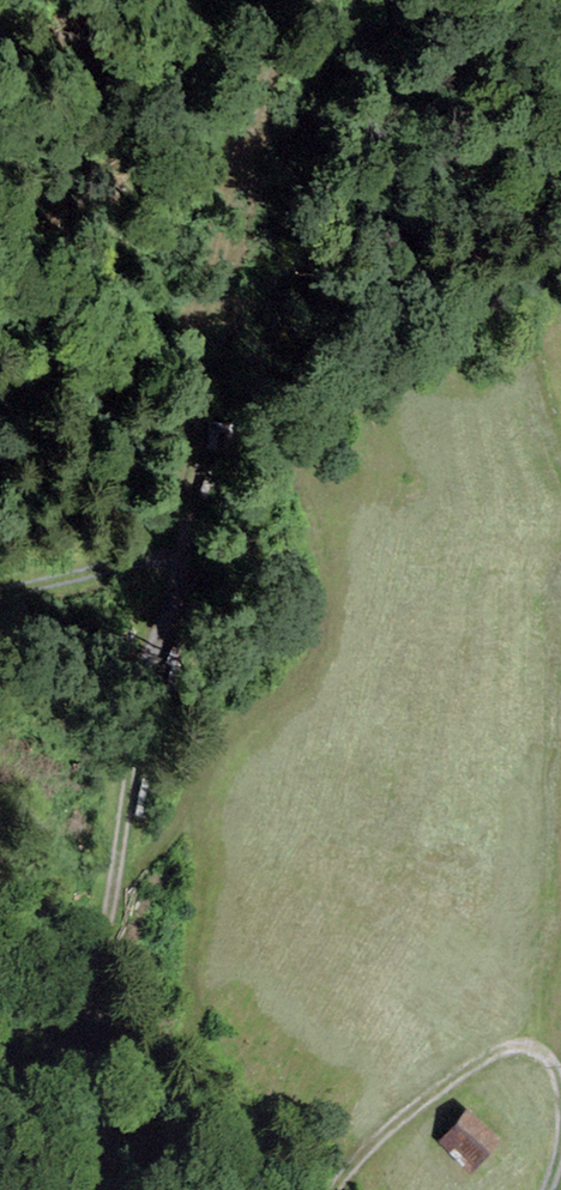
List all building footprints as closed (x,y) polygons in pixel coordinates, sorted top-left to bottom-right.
[(453,1109),(431,1130),(458,1157),(480,1136),(453,1109)]
